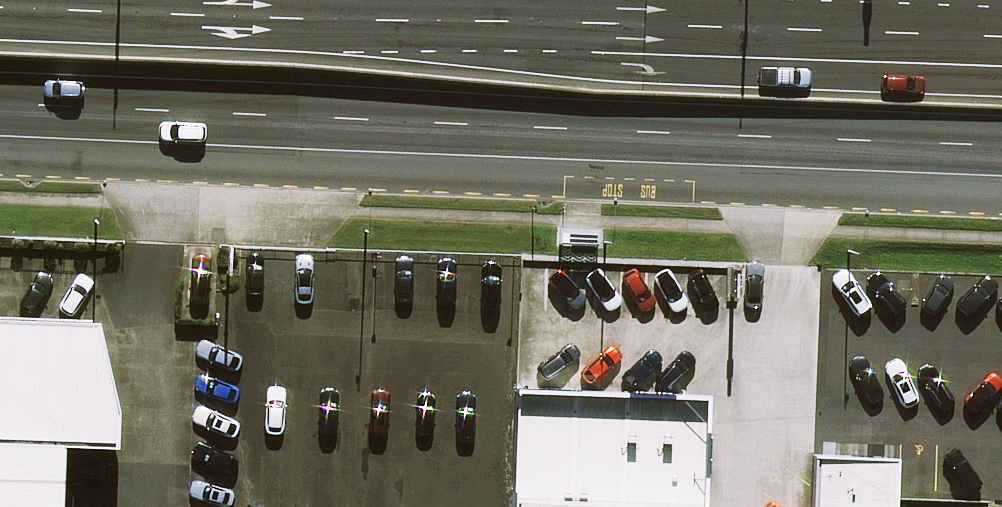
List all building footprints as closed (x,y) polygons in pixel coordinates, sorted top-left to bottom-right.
[(107,324),(0,320),(0,506),(72,506),(75,447),(123,449),(125,412),(107,324)] [(522,389),(518,506),(710,506),(714,397),(522,389)] [(825,420),(822,506),(900,506),(903,423),(825,420)]
